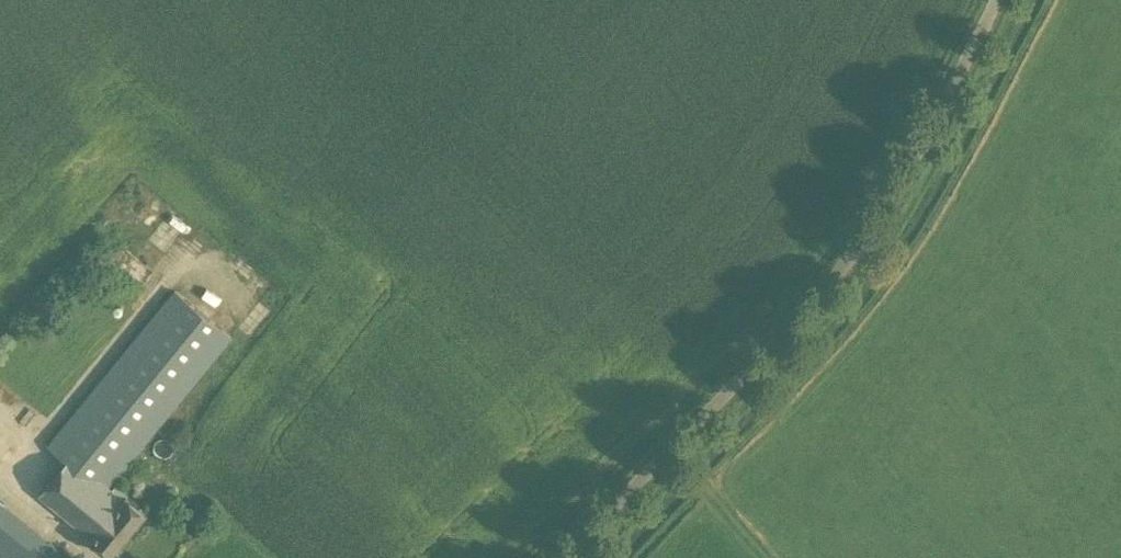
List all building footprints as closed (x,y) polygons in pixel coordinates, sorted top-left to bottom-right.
[(46,446),(66,463),(40,494),(92,537),(90,539),(110,555),(146,512),(115,486),(112,490),(110,488),(233,337),(174,289),(46,446)]
